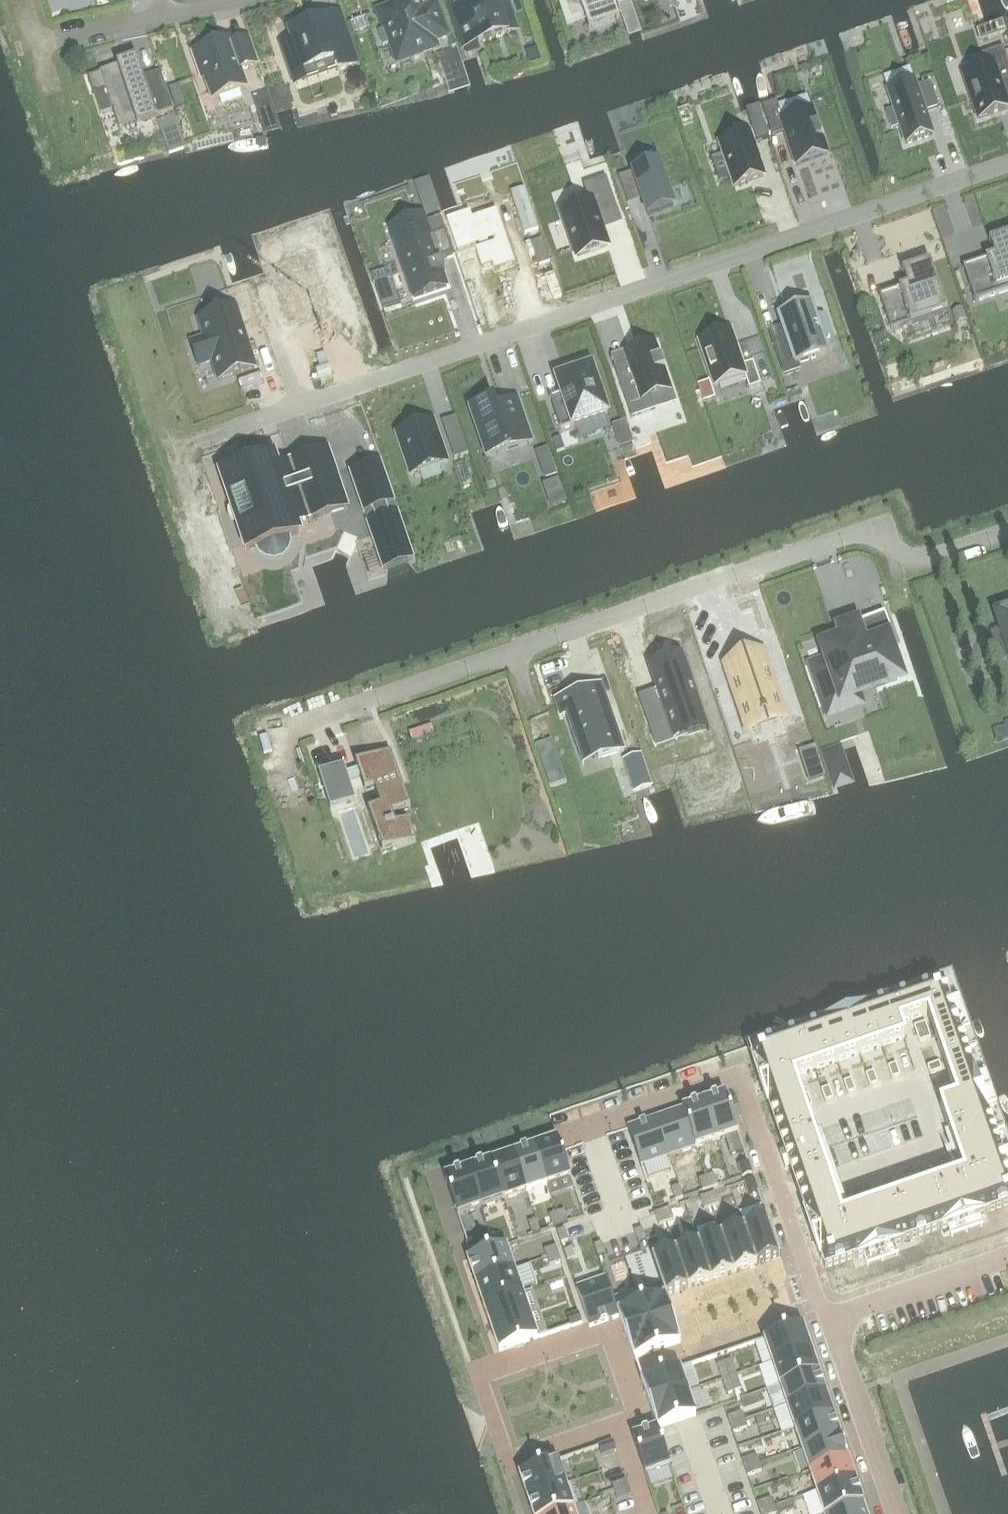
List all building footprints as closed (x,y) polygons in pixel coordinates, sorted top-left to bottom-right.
[(455,23),(462,44),(477,39),(479,43),(507,34),(503,20),(512,17),(507,0),(464,0),(470,18),(455,23)] [(567,13),(582,8),(598,29),(618,15),(614,1),(617,0),(563,0),(567,13)] [(420,9),(409,4),(408,1),(378,12),(385,30),(378,33),(384,47),(391,44),(393,49),(405,44),(410,57),(436,48),(434,42),(450,36),(437,3),(420,9)] [(282,44),(293,74),(335,60),(339,71),(356,65),(342,24),(329,28),(325,18),(289,30),(293,41),(282,44)] [(993,37),(1006,33),(1002,22),(989,26),(993,37)] [(258,64),(249,38),(226,46),(224,41),(193,52),(199,70),(202,69),(213,100),(247,88),(241,70),(258,64)] [(964,72),(980,120),(1007,110),(1007,98),(1006,93),(1007,92),(1007,54),(1005,46),(977,56),(981,67),(964,72)] [(125,71),(123,64),(100,71),(101,73),(89,77),(94,93),(106,89),(119,128),(173,110),(161,71),(144,77),(140,66),(125,71)] [(365,79),(361,68),(353,71),(354,74),(347,76),(350,84),(365,79)] [(897,127),(900,126),(906,143),(933,134),(925,112),(939,107),(930,82),(917,86),(915,80),(888,90),(891,99),(894,109),(886,111),(892,128),(897,127)] [(776,102),(761,107),(771,137),(783,133),(795,167),(829,155),(813,108),(810,109),(782,119),(778,106),(776,102)] [(169,152),(184,148),(186,147),(175,114),(158,120),(169,153),(169,152)] [(764,176),(749,133),(720,143),(734,186),(764,176)] [(730,178),(722,155),(712,158),(720,181),(730,178)] [(669,193),(659,164),(646,169),(634,173),(619,178),(622,185),(636,181),(648,215),(674,207),(669,193)] [(427,217),(442,212),(430,178),(415,183),(427,217)] [(590,201),(561,211),(577,257),(607,247),(601,227),(619,221),(605,179),(585,186),(590,201)] [(525,188),(511,193),(525,234),(539,229),(525,188)] [(470,212),(447,221),(458,253),(494,240),(495,243),(475,250),(482,270),(493,266),(495,271),(515,264),(497,211),(473,219),(470,212)] [(445,230),(441,218),(425,223),(427,228),(429,235),(445,230)] [(395,239),(391,240),(411,297),(414,295),(446,284),(442,270),(443,270),(439,260),(438,261),(437,258),(453,252),(445,230),(429,235),(427,228),(395,239)] [(995,256),(964,267),(975,302),(1007,290),(1007,235),(989,241),(995,256)] [(301,316),(303,320),(329,310),(307,249),(288,256),(292,269),(278,273),(286,293),(289,305),(294,318),(301,316)] [(892,331),(947,312),(930,262),(902,271),(908,286),(880,296),(892,331)] [(382,308),(400,302),(391,277),(373,283),(382,308)] [(261,327),(253,301),(247,285),(229,291),(234,308),(236,307),(245,332),(261,327)] [(289,305),(286,293),(272,298),(270,294),(256,298),(265,324),(279,319),(276,310),(289,305)] [(196,328),(182,333),(192,360),(205,355),(212,374),(252,359),(229,295),(189,310),(196,328)] [(811,306),(779,317),(786,336),(774,341),(786,374),(798,370),(796,365),(828,354),(823,340),(831,338),(824,318),(816,320),(811,306)] [(962,308),(953,311),(957,322),(966,319),(962,308)] [(715,385),(745,375),(749,388),(757,385),(761,384),(753,361),(749,362),(742,365),(730,329),(699,340),(715,385)] [(883,332),(873,335),(875,342),(885,339),(883,332)] [(629,364),(615,369),(627,403),(632,417),(659,408),(654,393),(670,388),(663,368),(665,368),(661,355),(659,356),(655,344),(625,354),(629,364)] [(571,389),(550,397),(561,429),(608,413),(591,365),(565,374),(571,389)] [(709,382),(697,386),(703,403),(715,398),(709,382)] [(496,407),(494,400),(470,408),(487,458),(532,442),(517,399),(496,407)] [(627,417),(614,422),(621,444),(635,439),(627,417)] [(433,421),(396,433),(410,475),(447,462),(433,421)] [(552,439),(557,452),(565,449),(561,436),(552,439)] [(221,473),(246,549),(258,545),(261,552),(268,556),(275,557),(281,554),(286,549),(289,542),(287,536),(299,531),(295,518),(306,515),(308,520),(346,507),(327,450),(289,463),(290,468),(279,472),(274,455),(221,473)] [(379,469),(348,480),(382,578),(412,567),(379,469)] [(997,615),(1003,631),(991,635),(1001,662),(1007,659),(1007,611),(997,615)] [(820,658),(806,663),(824,714),(838,709),(836,705),(834,697),(874,683),(876,691),(905,681),(888,632),(866,640),(861,626),(836,634),(837,637),(815,644),(820,658)] [(762,653),(726,666),(745,724),(781,712),(762,653)] [(663,689),(639,696),(653,737),(676,730),(679,738),(685,736),(708,728),(685,655),(667,661),(655,665),(663,689)] [(600,684),(552,700),(559,720),(565,718),(574,715),(583,739),(592,736),(599,759),(623,751),(606,704),(600,684)] [(552,740),(536,746),(541,760),(546,773),(562,768),(557,754),(552,740)] [(815,745),(798,751),(809,783),(826,778),(815,745)] [(411,809),(390,752),(355,764),(357,769),(360,777),(365,791),(374,788),(381,806),(368,811),(383,854),(416,842),(409,823),(397,827),(393,815),(411,809)] [(641,756),(622,762),(633,793),(651,787),(641,756)] [(344,768),(319,777),(330,810),(355,802),(349,781),(360,777),(357,769),(346,773),(344,768)] [(870,1008),(822,1024),(823,1025),(751,1050),(750,1050),(753,1060),(752,1060),(768,1107),(770,1107),(800,1196),(803,1205),(806,1212),(804,1213),(821,1260),(822,1259),(825,1269),(856,1258),(856,1259),(903,1243),(903,1242),(940,1229),(940,1230),(987,1214),(987,1213),(1007,1206),(1007,1174),(989,1117),(990,1117),(974,1069),(972,1069),(943,984),(870,1009),(870,1008)] [(926,1024),(914,1028),(917,1035),(928,1031),(926,1024)] [(928,1031),(917,1035),(920,1043),(931,1039),(928,1031)] [(939,1062),(928,1066),(930,1075),(942,1071),(939,1062)] [(896,1065),(888,1067),(892,1079),(900,1076),(896,1065)] [(874,1072),(866,1075),(870,1086),(878,1083),(874,1072)] [(852,1080),(844,1082),(848,1094),(856,1091),(852,1080)] [(829,1088),(822,1090),(826,1102),(833,1099),(829,1088)] [(808,1095),(801,1097),(805,1109),(809,1107),(812,1106),(808,1095)] [(724,1097),(704,1104),(716,1140),(736,1133),(724,1097)] [(685,1110),(682,1111),(695,1147),(697,1147),(716,1140),(704,1104),(685,1110)] [(659,1119),(656,1120),(668,1157),(672,1155),(695,1147),(682,1111),(659,1119)] [(633,1128),(629,1130),(641,1166),(646,1165),(668,1157),(656,1120),(633,1128)] [(557,1139),(534,1147),(547,1186),(570,1178),(557,1139)] [(534,1147),(513,1154),(526,1193),(547,1186),(534,1147)] [(513,1154),(492,1161),(505,1200),(526,1193),(513,1154)] [(492,1161),(468,1169),(481,1208),(505,1200),(492,1161)] [(747,1164),(738,1167),(741,1177),(751,1174),(747,1164)] [(468,1169),(444,1178),(458,1216),(481,1208),(468,1169)] [(713,1176),(706,1178),(709,1188),(716,1186),(713,1176)] [(753,1180),(743,1184),(747,1194),(757,1191),(753,1180)] [(679,1188),(671,1190),(675,1200),(682,1198),(679,1188)] [(703,1191),(697,1194),(700,1204),(707,1202),(703,1191)] [(715,1194),(707,1196),(711,1207),(718,1204),(715,1194)] [(669,1209),(662,1211),(665,1222),(672,1220),(669,1209)] [(697,1211),(690,1213),(694,1224),(701,1221),(697,1211)] [(563,1212),(556,1214),(560,1225),(567,1223),(563,1212)] [(556,1214),(549,1217),(552,1228),(560,1225),(556,1214)] [(766,1218),(743,1226),(756,1264),(779,1256),(766,1218)] [(535,1221),(528,1224),(532,1234),(539,1232),(535,1221)] [(655,1226),(648,1228),(652,1239),(659,1236),(655,1226)] [(743,1226),(720,1234),(733,1272),(756,1264),(743,1226)] [(565,1230),(557,1232),(561,1243),(568,1241),(565,1230)] [(641,1230),(634,1232),(638,1242),(645,1240),(641,1230)] [(720,1234),(699,1241),(711,1279),(733,1272),(720,1234)] [(499,1238),(491,1240),(495,1251),(503,1249),(499,1238)] [(699,1241),(675,1249),(688,1287),(711,1279),(699,1241)] [(600,1244),(594,1246),(597,1257),(604,1254),(600,1244)] [(479,1245),(469,1248),(473,1259),(478,1257),(483,1256),(479,1245)] [(473,1259),(470,1260),(478,1282),(513,1270),(505,1248),(503,1249),(495,1251),(483,1256),(478,1257),(473,1259)] [(555,1248),(545,1251),(547,1258),(558,1255),(555,1248)] [(564,1250),(568,1260),(575,1257),(572,1248),(564,1250)] [(675,1249),(652,1257),(665,1295),(688,1287),(675,1249)] [(556,1260),(545,1263),(548,1270),(558,1267),(556,1260)] [(513,1270),(478,1282),(484,1301),(520,1289),(513,1270)] [(606,1278),(577,1288),(590,1327),(620,1317),(618,1311),(613,1298),(606,1278)] [(520,1289),(484,1301),(492,1324),(528,1311),(520,1289)] [(618,1311),(640,1303),(636,1290),(613,1298),(618,1311)] [(665,1295),(640,1303),(656,1350),(681,1342),(665,1295)] [(640,1303),(618,1311),(620,1317),(634,1358),(656,1350),(640,1303)] [(528,1311),(492,1324),(500,1347),(536,1334),(528,1311)] [(578,1314),(567,1318),(570,1328),(581,1324),(578,1314)] [(803,1328),(765,1341),(772,1363),(810,1350),(803,1328)] [(810,1350),(772,1363),(780,1386),(819,1373),(810,1350)] [(731,1362),(717,1367),(721,1380),(736,1375),(731,1362)] [(680,1367),(641,1380),(649,1403),(649,1404),(688,1391),(680,1367)] [(819,1373),(780,1386),(787,1406),(826,1393),(819,1373)] [(736,1375),(721,1380),(726,1394),(741,1389),(736,1375)] [(688,1391),(649,1404),(657,1427),(657,1428),(662,1426),(696,1415),(695,1413),(688,1391)] [(826,1393),(787,1406),(795,1429),(833,1416),(826,1393)] [(741,1413),(727,1418),(730,1426),(744,1421),(741,1413)] [(833,1416),(795,1429),(803,1452),(838,1439),(841,1438),(833,1416)] [(744,1421),(730,1426),(732,1433),(746,1428),(744,1421)] [(657,1427),(632,1436),(645,1474),(670,1466),(657,1428),(657,1427)] [(809,1472),(845,1459),(838,1439),(803,1452),(800,1453),(808,1475),(810,1474),(809,1472)] [(612,1442),(598,1447),(601,1457),(615,1452),(612,1442)] [(756,1456),(742,1461),(745,1469),(758,1464),(756,1456)] [(845,1459),(809,1472),(810,1474),(817,1494),(853,1482),(855,1480),(848,1458),(845,1459)] [(558,1460),(519,1473),(527,1497),(566,1484),(558,1460)] [(758,1464),(745,1469),(747,1476),(761,1472),(758,1464)] [(614,1493),(629,1488),(626,1480),(612,1485),(614,1493)] [(860,1502),(853,1482),(817,1494),(814,1495),(821,1513),(824,1513),(860,1502)] [(527,1497),(533,1513),(553,1513),(574,1507),(566,1484),(527,1497)] [(629,1488),(614,1493),(617,1501),(632,1496),(629,1488)] [(771,1499),(757,1504),(759,1512),(773,1507),(771,1499)] [(605,1504),(608,1513),(617,1513),(613,1502),(605,1504)] [(824,1513),(867,1513),(863,1502),(860,1502),(824,1513)]
